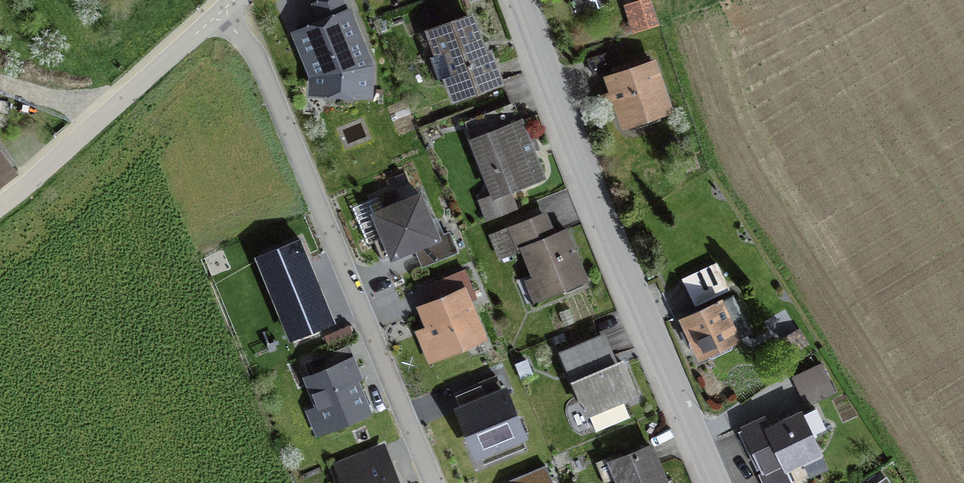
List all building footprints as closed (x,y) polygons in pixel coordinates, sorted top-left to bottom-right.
[(296,28),(310,74),(310,89),(371,93),(373,60),(351,5),(344,8),(341,0),(312,0),(311,0),(319,19),(296,28)] [(475,12),(425,30),(451,101),(501,83),(475,12)] [(614,48),(588,58),(595,76),(621,66),(614,48)] [(622,128),(673,111),(656,60),(604,77),(608,90),(594,94),(600,112),(615,107),(622,128)] [(542,174),(520,117),(471,135),(492,192),(542,174)] [(13,168),(0,150),(0,178),(13,168)] [(427,190),(378,209),(397,256),(446,236),(427,190)] [(539,292),(588,273),(567,220),(555,225),(547,207),(491,229),(499,250),(519,242),(539,292)] [(335,319),(300,234),(254,253),(289,337),(335,319)] [(429,363),(490,338),(463,272),(432,285),(438,299),(417,307),(426,328),(416,332),(429,363)] [(708,360),(751,339),(731,298),(688,319),(708,360)] [(800,326),(788,335),(799,348),(810,339),(800,326)] [(586,409),(638,387),(625,355),(618,358),(605,327),(559,347),(586,409)] [(317,436),(376,413),(348,343),(309,358),(315,371),(305,375),(316,402),(305,406),(317,436)] [(458,396),(485,463),(530,445),(503,378),(458,396)] [(825,455),(808,413),(774,427),(769,414),(743,425),(767,482),(795,482),(790,469),(825,455)] [(385,440),(337,459),(347,482),(402,482),(385,440)] [(659,441),(614,457),(623,482),(674,482),(659,441)] [(549,466),(514,481),(515,482),(556,482),(549,466)]
